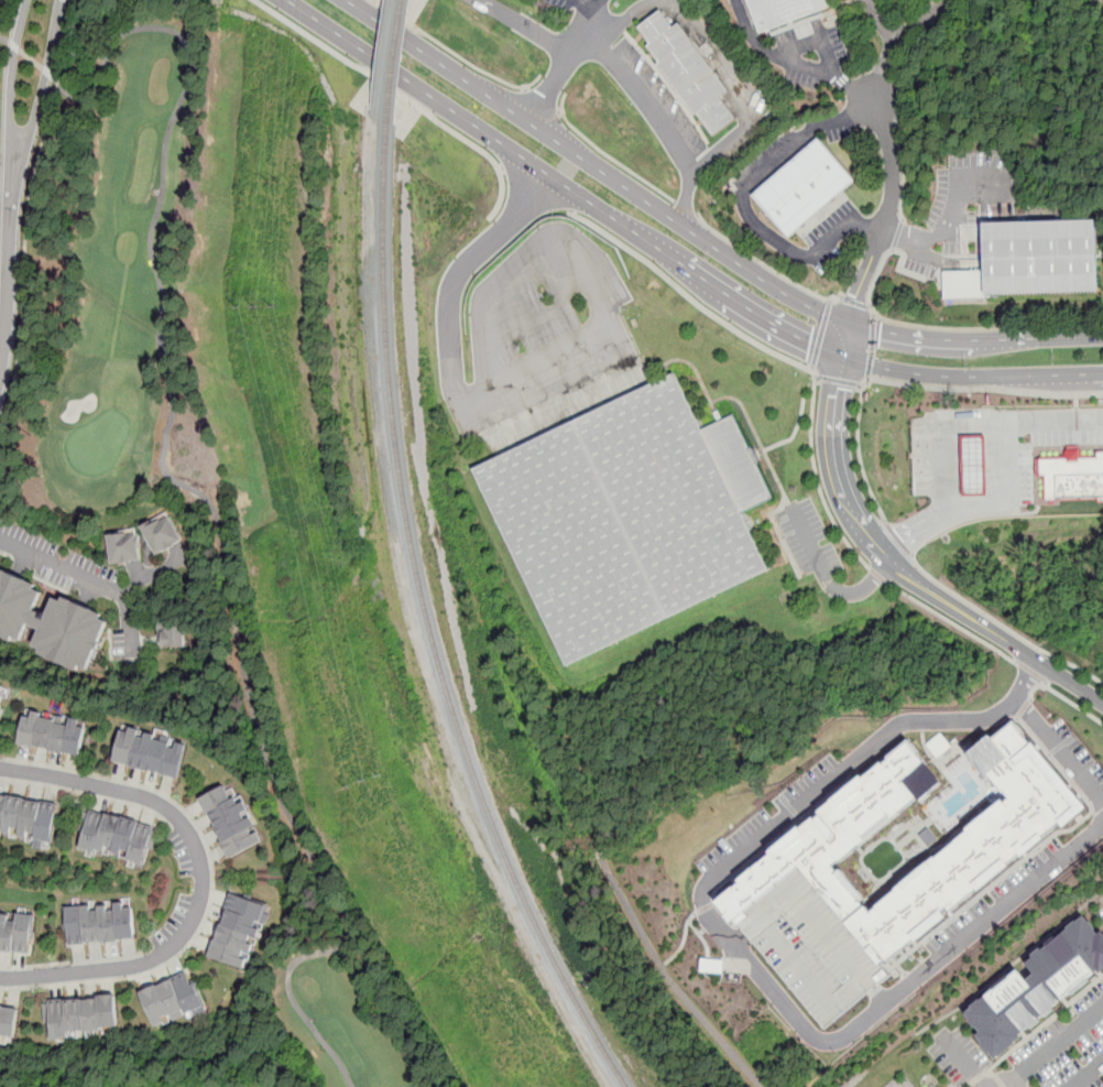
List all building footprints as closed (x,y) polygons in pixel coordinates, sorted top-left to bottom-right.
[(831,0),(753,0),(766,33),(836,12),(831,0)] [(714,140),(698,117),(695,119),(657,67),(659,66),(647,50),(649,47),(638,31),(662,14),(673,31),(679,25),(730,94),(721,100),(738,122),(714,140)] [(790,241),(855,184),(819,142),(753,199),(790,241)] [(946,301),(1100,296),(1097,224),(985,228),(986,271),(944,272),(946,301)] [(776,573),(750,519),(779,504),(736,415),(708,428),(682,376),(476,476),(571,672),(776,573)] [(961,436),(985,435),(986,494),(963,496),(961,436)] [(1093,450),(1102,450),(1102,503),(1044,503),(1044,478),(1036,477),(1036,455),(1093,456),(1093,450)] [(141,526),(156,555),(184,541),(167,511),(141,526)] [(107,533),(113,564),(142,558),(136,529),(107,533)] [(11,641),(13,637),(21,640),(28,623),(40,629),(32,645),(40,649),(39,652),(78,671),(80,665),(87,668),(109,621),(100,618),(102,612),(65,596),(63,601),(54,598),(47,615),(34,609),(42,591),(35,588),(37,584),(0,567),(0,636),(11,641)] [(161,626),(161,648),(187,648),(187,626),(161,626)] [(0,685),(0,710),(9,688),(0,685)] [(80,758),(87,720),(25,709),(19,747),(80,758)] [(718,901),(742,882),(740,879),(773,852),(771,851),(801,826),(802,827),(816,817),(818,819),(823,815),(820,811),(863,775),(865,778),(909,740),(943,781),(920,800),(918,796),(841,861),(840,860),(834,865),(839,872),(842,870),(865,898),(861,901),(866,906),(867,906),(873,912),(880,906),(878,906),(898,890),(897,889),(936,856),(937,858),(968,830),(967,829),(1003,800),(1005,802),(1011,797),(1005,792),(1004,793),(990,775),(987,776),(968,753),(992,735),(994,737),(1015,721),(1028,736),(1026,737),(1031,743),(1034,742),(1088,807),(1063,826),(1060,823),(1042,837),(1045,838),(1022,857),(1019,854),(1008,863),(1009,865),(980,890),(978,889),(946,914),(948,916),(918,941),(916,939),(888,961),(887,959),(882,965),(848,922),(801,865),(736,918),(732,922),(727,915),(728,913),(718,901)] [(112,764),(179,780),(188,741),(122,726),(112,764)] [(230,782),(198,801),(231,859),(263,840),(230,782)] [(0,795),(0,836),(55,843),(61,803),(0,795)] [(148,866),(156,825),(85,809),(76,850),(148,866)] [(736,918),(826,1028),(889,975),(882,965),(848,922),(801,865),(736,918)] [(229,893),(207,958),(245,971),(267,906),(229,893)] [(67,945),(136,942),(134,903),(64,907),(67,945)] [(0,913),(0,951),(30,955),(35,917),(0,913)] [(1086,913),(1102,933),(1102,969),(997,1055),(964,1014),(1086,913)] [(207,1011),(194,972),(140,991),(153,1030),(207,1011)] [(120,1032),(119,997),(46,1000),(47,1035),(120,1032)] [(14,1037),(18,1008),(0,1005),(0,1036),(14,1037)]
